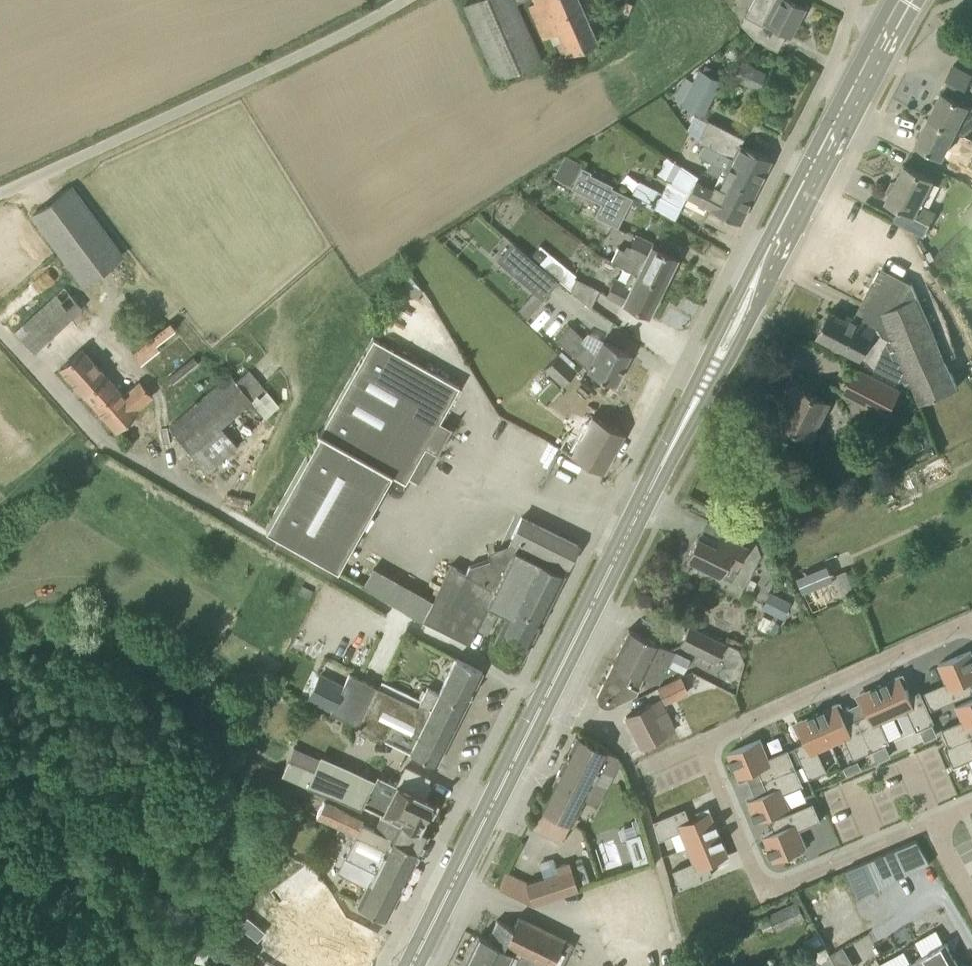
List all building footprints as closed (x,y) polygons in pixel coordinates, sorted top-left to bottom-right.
[(464,5),(497,79),(541,60),(517,1),(520,0),(476,0),(464,5)] [(579,0),(534,0),(535,3),(528,6),(543,40),(558,33),(567,55),(597,41),(579,0)] [(751,0),(739,0),(735,7),(744,12),(751,0)] [(764,18),(790,32),(804,6),(792,0),(753,0),(745,15),(761,24),(764,18)] [(749,64),(743,78),(757,85),(764,71),(749,64)] [(969,80),(971,74),(971,73),(954,64),(948,76),(950,78),(947,85),(949,87),(946,92),(945,93),(942,91),(929,116),(964,134),(971,128),(971,81),(969,80)] [(702,113),(719,80),(699,69),(681,103),(702,113)] [(964,134),(929,116),(915,142),(942,156),(955,130),(964,135),(964,134)] [(760,181),(771,159),(741,144),(744,138),(708,119),(697,140),(712,147),(711,151),(721,156),(731,161),(729,166),(760,181)] [(748,205),(760,181),(729,166),(731,161),(721,156),(711,151),(707,157),(712,160),(708,170),(716,175),(713,182),(715,187),(748,205)] [(566,154),(565,155),(555,177),(571,184),(582,162),(566,154)] [(715,187),(713,182),(712,179),(700,173),(698,177),(666,156),(657,172),(669,179),(662,193),(639,181),(631,195),(676,219),(687,198),(739,222),(748,205),(715,187)] [(962,179),(968,167),(946,156),(941,168),(962,179)] [(924,234),(936,211),(920,203),(933,178),(905,163),(897,180),(891,181),(886,190),(888,196),(887,199),(901,206),(895,219),(924,234)] [(618,225),(632,197),(613,187),(614,184),(592,173),(593,170),(583,165),(572,187),(602,202),(596,214),(618,225)] [(85,283),(101,271),(120,256),(70,187),(34,214),(85,283)] [(677,257),(652,245),(653,244),(638,236),(633,246),(628,243),(625,249),(618,246),(612,259),(625,267),(663,286),(664,283),(667,283),(672,274),(670,271),(677,257)] [(543,299),(559,281),(513,242),(498,259),(543,299)] [(540,244),(532,253),(542,261),(550,253),(540,244)] [(663,286),(625,267),(612,259),(612,261),(632,271),(626,284),(616,279),(606,298),(622,306),(624,303),(649,313),(656,299),(659,299),(663,291),(661,288),(663,286)] [(959,386),(913,283),(884,268),(873,291),(908,376),(909,376),(921,403),(959,386)] [(571,271),(562,281),(571,289),(577,278),(575,276),(576,275),(571,271)] [(591,306),(599,289),(577,278),(571,289),(571,290),(591,306)] [(15,332),(33,350),(82,306),(65,286),(15,332)] [(908,376),(873,291),(858,320),(847,314),(845,318),(830,310),(818,334),(863,354),(862,356),(868,359),(873,366),(900,380),(908,376)] [(141,361),(159,346),(157,343),(176,328),(171,321),(133,351),(141,361)] [(583,337),(571,324),(557,339),(588,367),(614,383),(616,379),(620,379),(624,371),(622,368),(629,352),(606,339),(597,355),(580,340),(583,337)] [(450,427),(439,421),(459,385),(373,337),(265,528),(337,569),(391,474),(405,482),(426,446),(436,451),(434,454),(436,454),(452,425),(451,424),(450,427)] [(89,399),(110,380),(83,350),(61,368),(89,399)] [(562,385),(576,371),(559,354),(545,368),(562,385)] [(174,382),(199,362),(194,355),(168,375),(174,382)] [(889,414),(900,390),(856,368),(844,391),(889,414)] [(265,387),(249,369),(236,381),(230,375),(170,427),(207,471),(238,445),(222,425),(265,387)] [(536,386),(547,374),(542,369),(530,381),(536,386)] [(547,402),(561,387),(551,378),(537,393),(547,402)] [(123,395),(110,380),(89,399),(117,430),(139,411),(136,407),(150,394),(139,381),(123,395)] [(814,436),(830,402),(792,383),(785,399),(791,402),(782,421),(814,436)] [(603,472),(624,432),(590,417),(578,438),(569,433),(560,448),(603,472)] [(569,565),(578,545),(525,518),(513,540),(510,544),(488,551),(490,560),(469,566),(465,574),(450,567),(434,598),(423,619),(459,637),(467,622),(479,628),(478,629),(487,634),(498,611),(508,616),(493,641),(523,656),(565,573),(563,572),(567,564),(569,565)] [(738,568),(748,546),(720,533),(715,544),(698,536),(687,559),(720,575),(726,562),(738,568)] [(807,601),(827,590),(812,564),(792,574),(807,601)] [(775,595),(767,610),(783,618),(791,603),(775,595)] [(478,629),(479,628),(467,622),(459,637),(469,642),(476,628),(478,629)] [(715,662),(725,643),(690,625),(680,645),(715,662)] [(660,683),(669,664),(665,662),(671,651),(657,644),(658,642),(629,628),(599,690),(598,695),(599,701),(603,704),(608,706),(612,705),(635,696),(636,695),(638,691),(643,680),(643,677),(644,675),(660,683)] [(939,664),(947,682),(925,691),(932,709),(971,692),(971,683),(971,680),(971,679),(971,652),(971,650),(939,664)] [(437,763),(483,670),(456,657),(439,692),(428,687),(421,699),(383,681),(381,685),(378,684),(377,686),(349,673),(343,686),(320,674),(308,698),(331,710),(331,711),(434,762),(434,763),(435,764),(436,763),(437,763)] [(881,684),(895,716),(908,710),(917,730),(935,722),(921,689),(910,694),(901,675),(889,680),(888,679),(882,682),(882,683),(881,684)] [(679,697),(689,692),(682,677),(672,682),(679,697)] [(882,722),(895,716),(881,684),(879,685),(879,684),(872,687),(872,688),(860,693),(869,713),(858,718),(873,750),(891,742),(882,722)] [(971,736),(971,698),(957,705),(963,719),(943,728),(950,745),(971,736)] [(642,746),(675,730),(660,699),(627,716),(642,746)] [(873,750),(858,718),(847,723),(838,703),(826,709),(826,708),(819,711),(819,712),(818,712),(832,744),(845,738),(855,758),(873,750)] [(819,750),(832,744),(818,712),(816,713),(816,712),(809,715),(810,716),(797,722),(806,741),(795,746),(810,778),(828,770),(819,750)] [(597,804),(619,759),(618,756),(576,735),(531,825),(562,840),(571,822),(572,822),(585,798),(597,804)] [(950,745),(946,747),(954,766),(971,758),(971,736),(950,745)] [(760,769),(764,780),(797,766),(789,748),(769,756),(761,738),(729,752),(732,758),(731,758),(734,765),(740,777),(760,769)] [(319,758),(307,784),(360,809),(363,802),(399,819),(419,831),(419,829),(427,813),(433,816),(438,805),(435,804),(436,802),(424,796),(430,784),(426,783),(429,777),(427,776),(404,766),(396,783),(377,774),(375,779),(321,754),(319,758)] [(848,762),(842,765),(846,773),(851,770),(848,762)] [(797,766),(764,780),(769,791),(749,799),(754,811),(753,812),(756,818),(757,818),(758,821),(790,807),(784,793),(804,784),(797,766)] [(374,829),(362,823),(364,819),(325,800),(316,817),(356,835),(356,834),(414,863),(428,834),(419,829),(419,831),(399,819),(397,823),(381,816),(374,829)] [(771,820),(776,831),(764,835),(770,848),(769,848),(771,855),(772,854),(775,861),(807,847),(799,829),(822,820),(814,801),(771,820)] [(686,846),(718,832),(717,829),(717,828),(715,822),(714,822),(709,810),(689,818),(684,807),(654,820),(659,839),(680,831),(686,846)] [(720,836),(718,832),(686,846),(692,861),(672,870),(680,888),(712,874),(708,863),(728,855),(722,842),(723,842),(720,835),(720,836)] [(386,918),(414,863),(356,834),(356,835),(339,872),(368,886),(358,907),(386,918)] [(625,838),(634,866),(648,861),(640,834),(625,838)] [(847,872),(864,902),(929,865),(917,843),(847,872)] [(533,904),(577,890),(569,865),(557,869),(558,874),(527,885),(533,904)] [(799,903),(769,916),(770,917),(775,930),(805,917),(799,903)] [(272,960),(285,965),(336,965),(353,932),(299,907),(272,960)] [(513,927),(497,919),(488,939),(480,935),(470,955),(493,965),(562,965),(573,943),(565,939),(518,916),(513,927)] [(945,943),(905,965),(958,965),(945,943)] [(470,955),(465,965),(493,965),(470,955)] [(235,965),(259,965),(260,965),(238,957),(235,965)]
